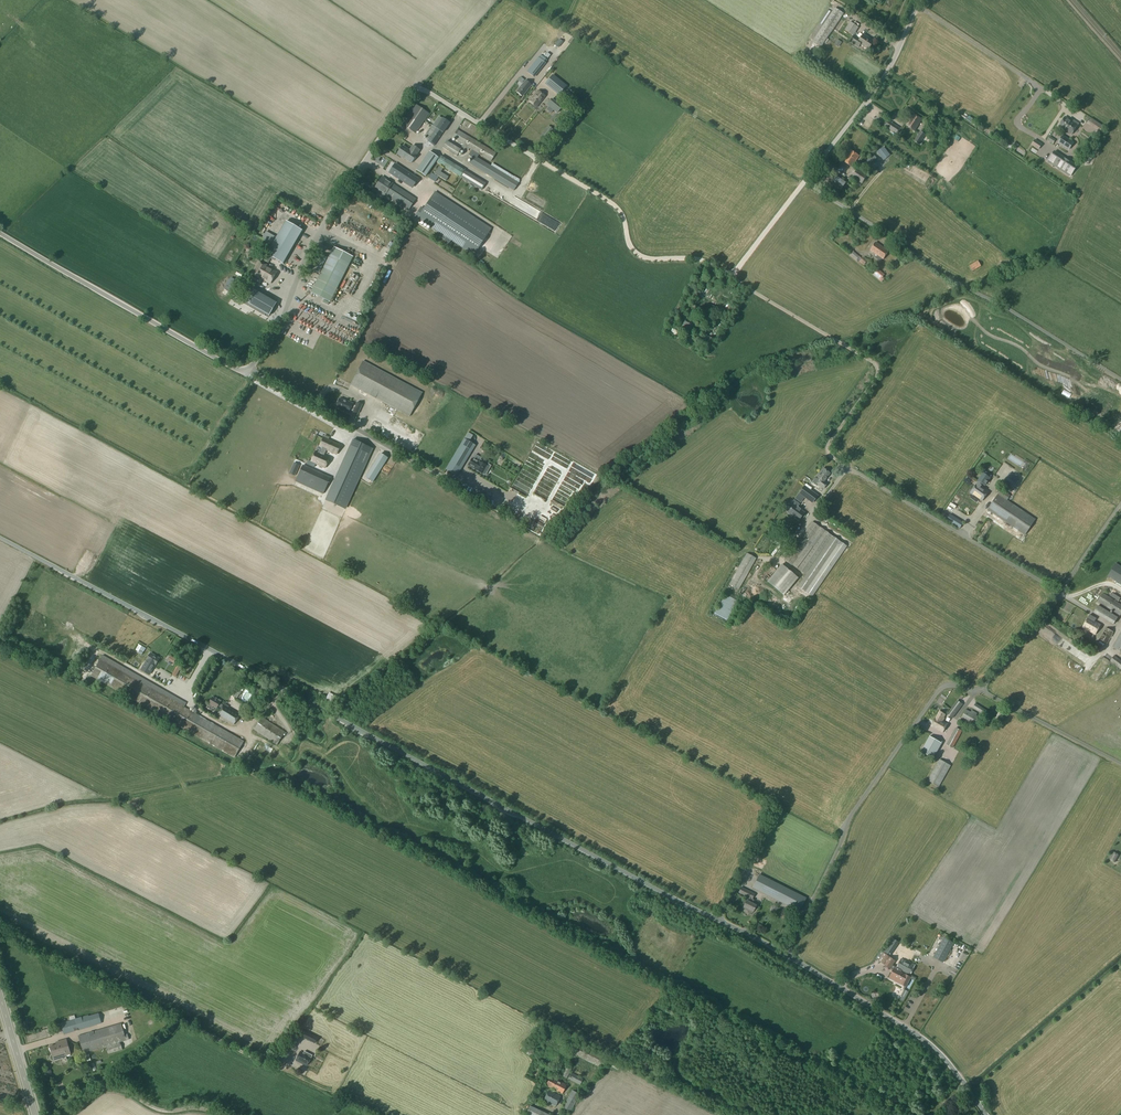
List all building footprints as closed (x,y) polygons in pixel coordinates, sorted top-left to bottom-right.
[(822,28),(813,42),(818,44),(822,47),(832,31),(844,14),(835,8),(822,28)] [(850,22),(845,30),(854,36),(859,28),(855,25),(850,22)] [(854,35),(850,42),(858,48),(860,45),(869,50),(869,49),(874,42),(863,35),(860,39),(854,35)] [(559,39),(555,45),(559,48),(564,42),(559,39)] [(538,58),(526,72),(533,78),(545,63),(538,58)] [(552,76),(545,84),(558,95),(565,87),(552,76)] [(526,81),(517,92),(523,97),(532,86),(526,81)] [(538,91),(529,102),(536,108),(545,97),(538,91)] [(552,100),(547,105),(558,114),(562,108),(552,100)] [(415,104),(402,124),(416,134),(430,114),(415,104)] [(878,115),(875,120),(897,134),(901,129),(878,115)] [(910,120),(907,126),(915,131),(922,120),(914,115),(913,116),(910,115),(908,119),(910,120)] [(432,126),(425,137),(429,139),(427,142),(434,146),(450,123),(443,119),(436,128),(432,126)] [(1065,119),(1059,128),(1072,137),(1079,126),(1073,122),(1071,124),(1068,123),(1069,122),(1065,119)] [(1091,119),(1088,124),(1100,132),(1104,127),(1091,119)] [(860,145),(867,135),(855,126),(848,136),(860,145)] [(549,127),(541,136),(546,139),(553,130),(549,127)] [(458,130),(452,138),(462,145),(461,146),(465,148),(464,149),(468,151),(470,149),(472,150),(468,155),(473,158),(469,164),(514,191),(520,180),(514,176),(514,177),(492,163),(490,166),(477,158),(479,155),(491,162),(497,153),(458,130)] [(921,132),(914,141),(920,145),(926,135),(921,132)] [(1063,138),(1058,145),(1069,152),(1073,145),(1063,138)] [(447,141),(443,149),(457,157),(461,150),(447,141)] [(1037,150),(1040,145),(1034,141),(1030,145),(1037,150)] [(403,146),(396,156),(402,160),(403,158),(412,164),(420,151),(413,147),(410,151),(403,146)] [(890,156),(883,147),(877,152),(883,161),(890,156)] [(850,149),(842,161),(852,167),(859,156),(854,153),(854,152),(850,149)] [(416,175),(422,179),(436,160),(427,153),(413,171),(417,175),(416,175)] [(1068,163),(1053,153),(1047,163),(1069,177),(1072,173),(1065,168),(1068,163)] [(812,154),(806,162),(809,164),(811,166),(817,158),(812,154)] [(487,184),(442,156),(437,163),(483,191),(487,184)] [(871,158),(865,162),(869,167),(874,163),(871,158)] [(415,178),(397,166),(392,173),(410,185),(415,178)] [(439,166),(434,174),(447,181),(449,177),(442,172),(444,169),(439,166)] [(822,167),(817,174),(825,179),(821,184),(839,195),(847,183),(822,167)] [(858,169),(852,178),(862,185),(868,176),(858,169)] [(382,177),(375,189),(384,195),(391,183),(382,177)] [(409,211),(416,199),(392,183),(391,183),(384,195),(409,211)] [(476,253),(491,229),(436,193),(424,210),(422,208),(416,218),(418,219),(474,256),(476,253)] [(287,220),(266,254),(267,254),(271,257),(283,264),(303,229),(287,220)] [(556,222),(552,228),(557,231),(561,225),(556,222)] [(347,230),(345,236),(352,238),(354,232),(347,230)] [(452,242),(441,235),(440,237),(451,244),(452,242)] [(876,244),(870,252),(883,261),(889,252),(876,244)] [(335,246),(312,291),(331,301),(354,256),(335,246)] [(852,251),(849,255),(850,256),(857,262),(857,261),(858,262),(861,258),(860,257),(853,252),(852,251)] [(267,264),(271,257),(267,254),(263,261),(267,264)] [(315,270),(321,255),(318,254),(311,268),(315,270)] [(260,261),(252,277),(258,280),(260,278),(270,283),(277,272),(267,266),(267,265),(260,261)] [(978,261),(970,266),(973,271),(982,266),(978,261)] [(878,270),(874,276),(883,283),(885,281),(883,279),(886,275),(878,270)] [(342,291),(348,294),(358,276),(351,273),(342,291)] [(268,316),(276,303),(263,295),(251,288),(243,301),(268,316)] [(720,307),(712,320),(718,323),(725,310),(720,307)] [(687,318),(683,326),(691,331),(689,333),(693,335),(694,333),(693,332),(697,324),(687,318)] [(672,328),(669,333),(672,335),(679,339),(681,334),(672,328)] [(698,334),(695,340),(702,344),(701,346),(703,347),(704,345),(711,348),(715,341),(706,335),(705,338),(698,334)] [(364,361),(351,385),(410,417),(423,392),(364,361)] [(337,405),(336,407),(341,409),(340,410),(349,414),(351,410),(353,411),(353,412),(358,414),(363,404),(357,402),(356,406),(353,405),(353,404),(344,400),(340,398),(339,401),(337,401),(336,403),(337,405)] [(296,419),(301,415),(296,409),(291,413),(296,419)] [(315,453),(311,462),(326,469),(330,459),(324,456),(327,450),(337,454),(341,446),(324,438),(320,447),(323,448),(322,451),(323,451),(322,454),(319,452),(318,454),(315,453)] [(465,438),(446,469),(456,475),(475,444),(465,438)] [(345,508),(371,449),(357,442),(330,502),(345,508)] [(377,454),(362,480),(370,484),(385,459),(377,454)] [(479,462),(472,458),(468,465),(474,469),(482,474),(486,466),(479,462)] [(299,466),(294,463),(289,474),(295,476),(299,466)] [(303,466),(295,482),(324,495),(331,479),(303,466)] [(818,479),(815,484),(823,489),(826,484),(823,482),(829,474),(822,469),(816,477),(818,479)] [(1010,473),(1001,486),(1011,493),(1015,488),(1012,486),(1014,482),(1016,484),(1019,479),(1010,473)] [(978,481),(971,493),(983,501),(989,492),(984,488),(985,486),(991,478),(982,474),(978,481)] [(804,486),(799,493),(812,503),(817,496),(804,486)] [(1001,490),(987,510),(1025,536),(1036,520),(1007,501),(1011,496),(1001,490)] [(799,511),(800,510),(797,508),(797,509),(796,509),(799,505),(793,501),(790,507),(792,508),(788,513),(798,521),(803,514),(799,511)] [(948,516),(946,520),(961,529),(965,523),(950,514),(948,516)] [(793,536),(799,528),(787,519),(786,521),(781,517),(776,523),(793,536)] [(785,564),(789,566),(816,527),(812,525),(811,527),(808,525),(798,539),(801,541),(800,543),(796,541),(794,544),(798,546),(785,564)] [(802,597),(808,595),(810,592),(811,591),(833,558),(838,557),(844,547),(839,544),(826,564),(821,565),(836,542),(832,539),(824,551),(820,552),(817,556),(818,557),(820,556),(812,569),(806,571),(829,536),(825,533),(798,573),(802,576),(796,586),(799,594),(802,597)] [(83,552),(91,557),(95,551),(87,545),(83,552)] [(736,572),(730,584),(739,590),(744,581),(747,583),(751,575),(748,573),(756,560),(747,554),(738,570),(736,569),(735,572),(736,572)] [(1116,564),(1108,577),(1120,585),(1120,567),(1116,564)] [(782,565),(767,582),(784,597),(798,579),(782,565)] [(1092,597),(1098,601),(1097,602),(1120,616),(1120,615),(1120,605),(1103,593),(1104,592),(1099,588),(1092,597)] [(1112,593),(1110,596),(1118,601),(1120,598),(1112,593)] [(726,596),(714,616),(727,623),(738,603),(726,596)] [(1098,606),(1094,613),(1114,625),(1118,618),(1098,606)] [(1089,616),(1083,628),(1095,635),(1101,625),(1092,620),(1093,618),(1089,616)] [(1106,628),(1099,640),(1108,644),(1114,632),(1106,628)] [(149,665),(144,672),(152,676),(155,671),(153,670),(154,667),(155,667),(160,659),(151,654),(145,663),(149,665)] [(1082,663),(1084,659),(1076,654),(1074,658),(1082,663)] [(104,656),(92,676),(235,759),(244,742),(184,708),(186,704),(104,656)] [(1110,662),(1120,670),(1120,661),(1114,656),(1110,662)] [(1088,661),(1078,671),(1082,676),(1092,665),(1088,661)] [(212,698),(206,709),(214,713),(217,707),(221,709),(217,716),(234,726),(240,715),(224,705),(223,707),(219,704),(221,702),(218,700),(217,701),(212,698)] [(957,702),(947,715),(953,719),(962,706),(957,702)] [(976,703),(973,708),(985,715),(988,711),(976,703)] [(961,719),(959,722),(966,725),(967,722),(977,727),(982,718),(966,709),(961,719)] [(1000,710),(993,721),(998,724),(1005,713),(1000,710)] [(940,712),(932,727),(943,733),(948,725),(943,722),(946,715),(940,712)] [(262,717),(254,730),(277,746),(286,733),(262,717)] [(956,728),(947,745),(953,748),(962,731),(956,728)] [(930,737),(922,752),(934,759),(942,744),(930,737)] [(256,750),(242,756),(244,760),(258,754),(256,750)] [(940,760),(929,780),(936,784),(948,764),(940,760)] [(752,887),(799,910),(805,898),(758,875),(752,887)] [(742,888),(739,893),(748,898),(747,901),(745,900),(743,904),(744,905),(742,909),(752,914),(756,906),(750,903),(755,894),(742,888)] [(944,938),(933,958),(943,963),(954,943),(944,938)] [(884,953),(890,957),(900,943),(893,939),(884,953)] [(895,961),(890,957),(884,953),(880,959),(878,961),(890,969),(893,965),(895,961)] [(910,963),(910,964),(898,958),(893,965),(902,970),(911,975),(915,966),(910,963)] [(900,972),(902,970),(893,965),(890,969),(891,969),(893,971),(891,975),(902,981),(900,985),(906,988),(911,978),(900,972)] [(88,1015),(60,1022),(64,1035),(102,1024),(99,1013),(89,1016),(88,1015)] [(300,1031),(307,1021),(303,1018),(296,1029),(300,1031)] [(121,1023),(78,1036),(83,1054),(129,1040),(128,1034),(125,1035),(121,1023)] [(313,1036),(304,1031),(301,1037),(310,1042),(313,1036)] [(350,1057),(353,1050),(322,1037),(318,1045),(316,1050),(347,1062),(347,1060),(335,1055),(337,1052),(350,1057)] [(57,1045),(50,1047),(53,1057),(65,1054),(66,1056),(71,1054),(67,1040),(56,1043),(57,1045)] [(120,1043),(106,1047),(108,1054),(122,1050),(120,1043)] [(529,1049),(527,1055),(533,1057),(534,1056),(536,1057),(538,1053),(529,1049)] [(301,1052),(296,1061),(307,1066),(312,1056),(305,1052),(304,1054),(301,1052)] [(317,1058),(323,1060),(326,1054),(320,1052),(317,1058)] [(615,1062),(612,1067),(618,1070),(621,1065),(615,1062)] [(567,1066),(561,1075),(566,1078),(571,1068),(567,1066)] [(571,1073),(568,1079),(580,1085),(583,1078),(571,1073)] [(551,1077),(546,1086),(562,1094),(566,1085),(551,1077)] [(572,1090),(562,1107),(571,1112),(580,1095),(572,1090)] [(548,1091),(544,1100),(556,1106),(560,1097),(548,1091)] [(526,1114),(527,1114),(550,1114),(530,1106),(526,1114)]
